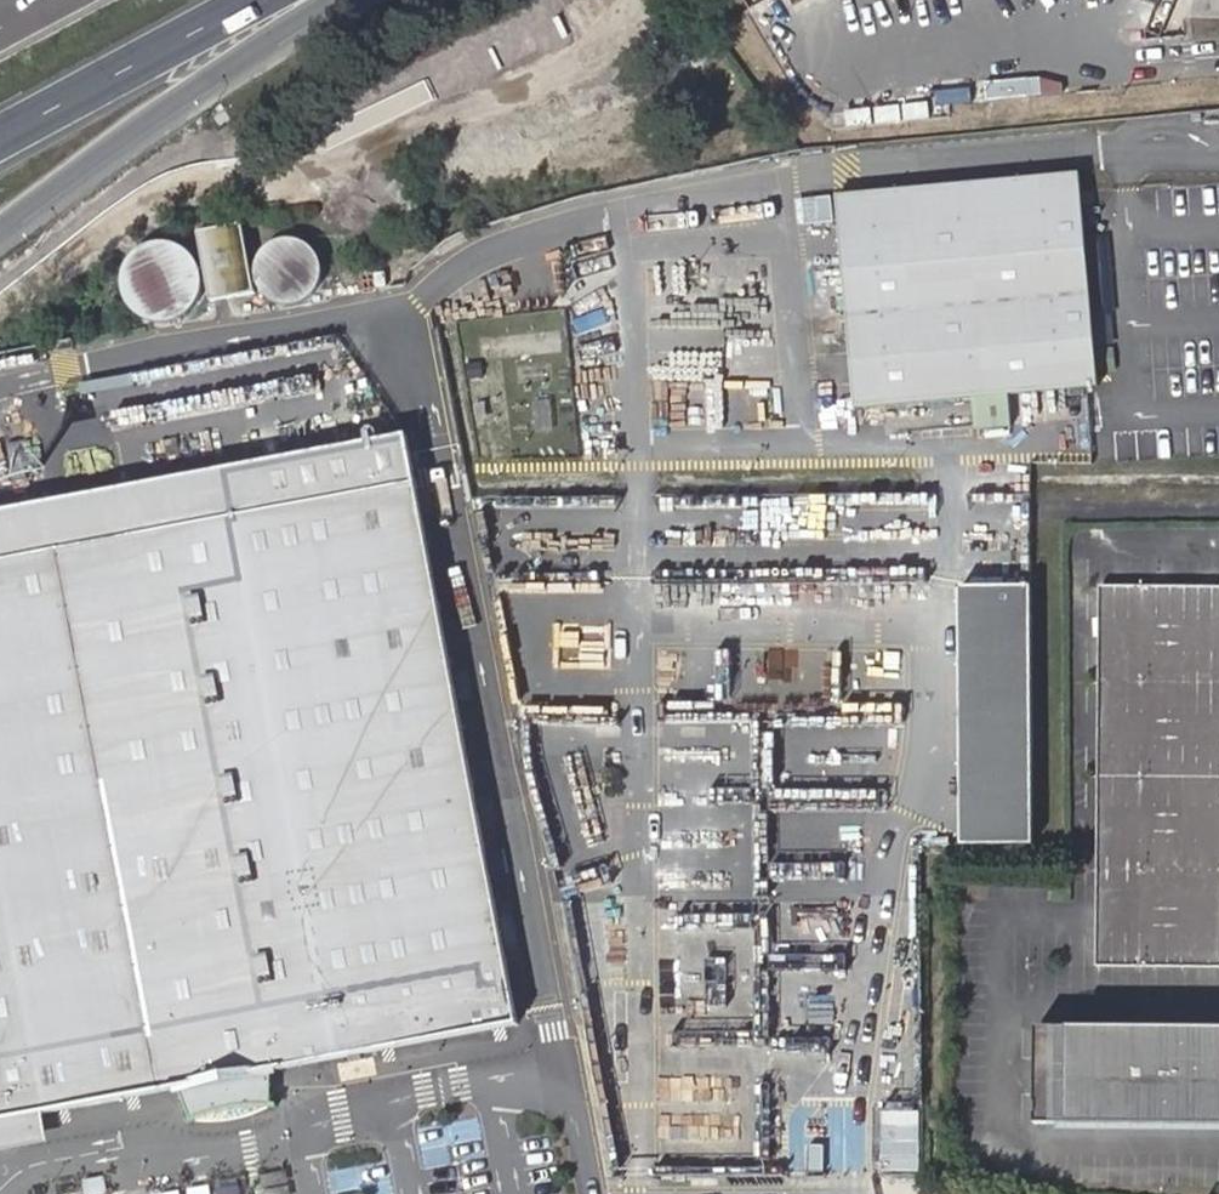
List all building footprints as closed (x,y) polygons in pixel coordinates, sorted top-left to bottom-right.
[(854,410),(1099,388),(1079,174),(836,198),(854,410)] [(254,291),(241,222),(196,230),(209,299),(254,291)] [(322,278),(323,270),(322,263),(319,255),(315,249),(310,243),(303,239),(296,237),(288,236),(280,237),(273,239),(266,243),(261,249),(257,255),(254,262),(253,270),(254,278),(257,285),(261,292),(266,297),(273,301),(280,304),(288,305),(296,304),(303,301),(309,297),(315,292),(319,285),(322,278)] [(201,288),(202,280),(201,272),(199,265),(195,257),(190,251),(184,246),(177,242),(169,240),(161,239),(153,240),(145,242),(138,246),(132,251),(126,257),(123,264),(120,272),(119,280),(120,288),(122,296),(126,303),(131,309),(138,314),(145,318),(152,321),(160,321),(168,321),(176,318),(183,315),(190,309),(195,303),(199,296),(201,288)] [(0,561),(0,1121),(40,1114),(123,1098),(179,1088),(193,1121),(198,1119),(203,1117),(210,1115),(217,1113),(223,1111),(229,1110),(239,1108),(241,1108),(263,1108),(264,1071),(345,1056),(356,1054),(514,1024),(403,435),(252,463),(261,511),(0,561)] [(261,511),(252,463),(0,511),(0,561),(261,511)] [(976,843),(1058,843),(1057,584),(974,584),(976,843)] [(1096,591),(1091,970),(1218,972),(1218,593),(1096,591)] [(1030,1032),(1030,1128),(1218,1129),(1218,1033),(1030,1032)] [(932,1105),(890,1105),(889,1166),(932,1166),(932,1105)] [(0,1121),(0,1151),(45,1143),(40,1114),(0,1121)] [(197,1185),(163,1192),(163,1193),(199,1193),(197,1185)]
